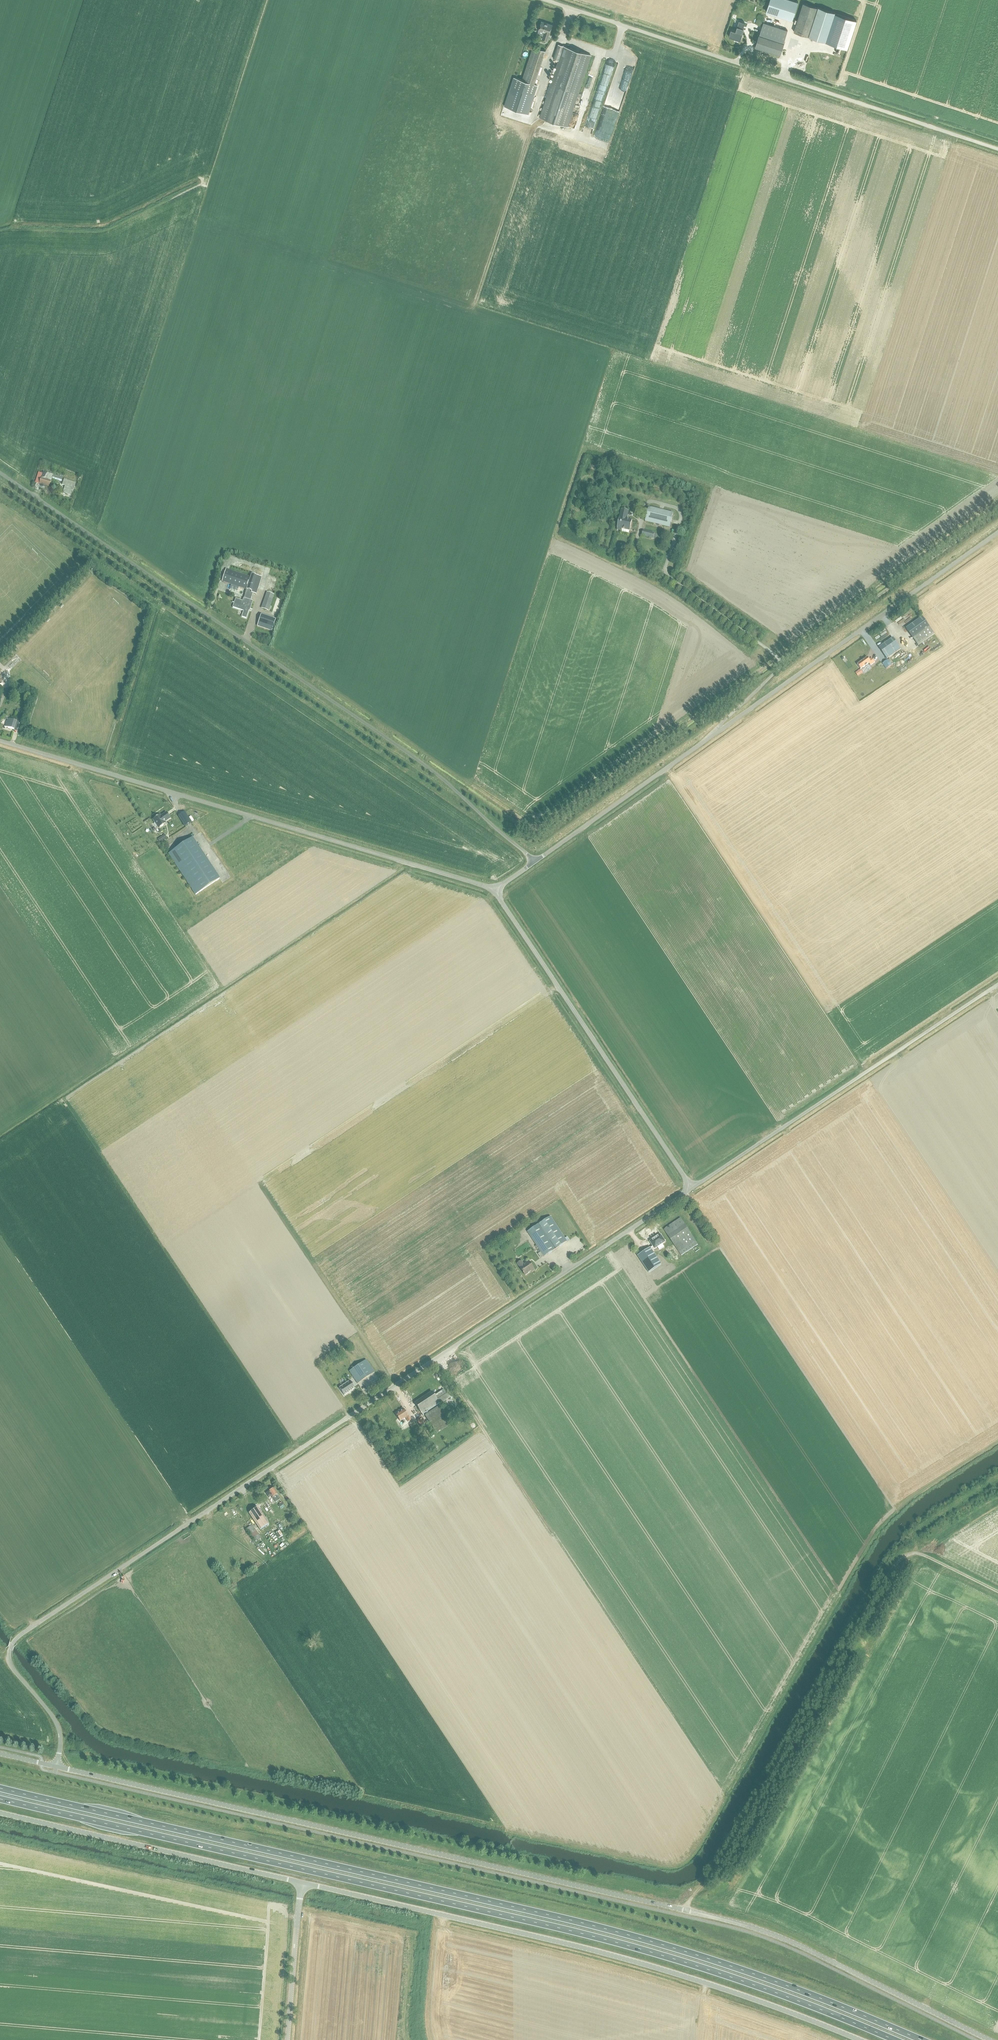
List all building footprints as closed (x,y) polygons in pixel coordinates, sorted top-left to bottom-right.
[(767,12),(792,20),(798,2),(793,0),(771,0),(767,12)] [(794,32),(808,36),(825,42),(835,13),(803,3),(794,32)] [(825,42),(847,49),(857,20),(835,13),(825,42)] [(542,39),(547,40),(549,33),(550,33),(552,25),(541,21),(539,30),(545,32),(542,39)] [(729,36),(740,40),(743,32),(744,30),(743,29),(745,23),(739,21),(737,28),(736,31),(731,30),(729,36)] [(760,33),(755,47),(780,55),(784,41),(788,30),(763,22),(760,33)] [(554,59),(559,60),(540,118),(567,126),(591,55),(558,44),(554,59)] [(546,50),(533,46),(522,80),(514,77),(504,106),(528,114),(537,85),(535,84),(546,50)] [(53,475),(43,472),(39,484),(49,487),(52,479),(61,482),(63,478),(53,475)] [(66,494),(71,496),(75,483),(64,479),(62,485),(65,486),(63,492),(67,493),(66,494)] [(645,522),(670,528),(673,513),(649,507),(645,522)] [(630,531),(632,520),(627,519),(629,511),(621,510),(620,518),(619,518),(617,528),(617,530),(622,531),(622,529),(630,531)] [(643,531),(642,536),(653,539),(655,534),(643,531)] [(256,594),(262,578),(252,574),(251,577),(226,569),(222,581),(246,590),(241,605),(234,603),(233,607),(243,611),(241,617),(246,618),(249,610),(249,611),(252,601),(250,600),(253,593),(256,594)] [(262,608),(268,611),(274,595),(267,592),(262,608)] [(257,626),(272,631),(275,620),(261,615),(257,626)] [(906,629),(913,638),(918,646),(934,634),(922,617),(906,629)] [(903,694),(925,678),(895,637),(879,649),(891,665),(885,669),(903,694)] [(857,664),(861,669),(869,663),(871,665),(875,662),(872,658),(869,660),(867,657),(857,664)] [(8,719),(5,727),(9,728),(14,730),(16,723),(19,724),(22,714),(19,713),(16,721),(8,719)] [(160,815),(153,819),(155,822),(154,823),(156,827),(157,826),(158,825),(160,827),(165,823),(165,822),(170,818),(166,812),(161,816),(160,815)] [(185,812),(178,816),(185,826),(191,822),(185,812)] [(167,838),(165,834),(157,839),(160,843),(167,838)] [(193,838),(168,854),(195,894),(199,892),(220,878),(193,838)] [(568,1239),(566,1240),(550,1216),(527,1232),(539,1250),(538,1251),(540,1254),(538,1254),(541,1258),(568,1240),(568,1239)] [(664,1229),(681,1255),(698,1244),(681,1218),(664,1229)] [(660,1234),(650,1242),(653,1246),(650,1248),(652,1251),(657,1247),(659,1250),(664,1247),(662,1244),(665,1242),(660,1234)] [(650,1248),(638,1256),(649,1273),(661,1264),(652,1251),(650,1248)] [(520,1267),(525,1275),(534,1269),(529,1261),(524,1265),(521,1261),(518,1263),(520,1267)] [(349,1370),(358,1383),(375,1372),(366,1359),(349,1370)] [(350,1381),(339,1388),(344,1395),(355,1388),(350,1381)] [(414,1403),(423,1415),(424,1414),(435,1431),(451,1421),(440,1404),(449,1398),(444,1389),(434,1396),(431,1391),(414,1403)] [(395,1415),(400,1421),(405,1418),(408,1422),(411,1420),(404,1409),(395,1415)] [(273,1488),(266,1493),(269,1498),(272,1496),(276,1502),(280,1499),(277,1494),(277,1495),(273,1488)] [(249,1513),(260,1530),(269,1524),(257,1507),(249,1513)] [(252,1524),(246,1529),(256,1542),(262,1538),(252,1524)]
